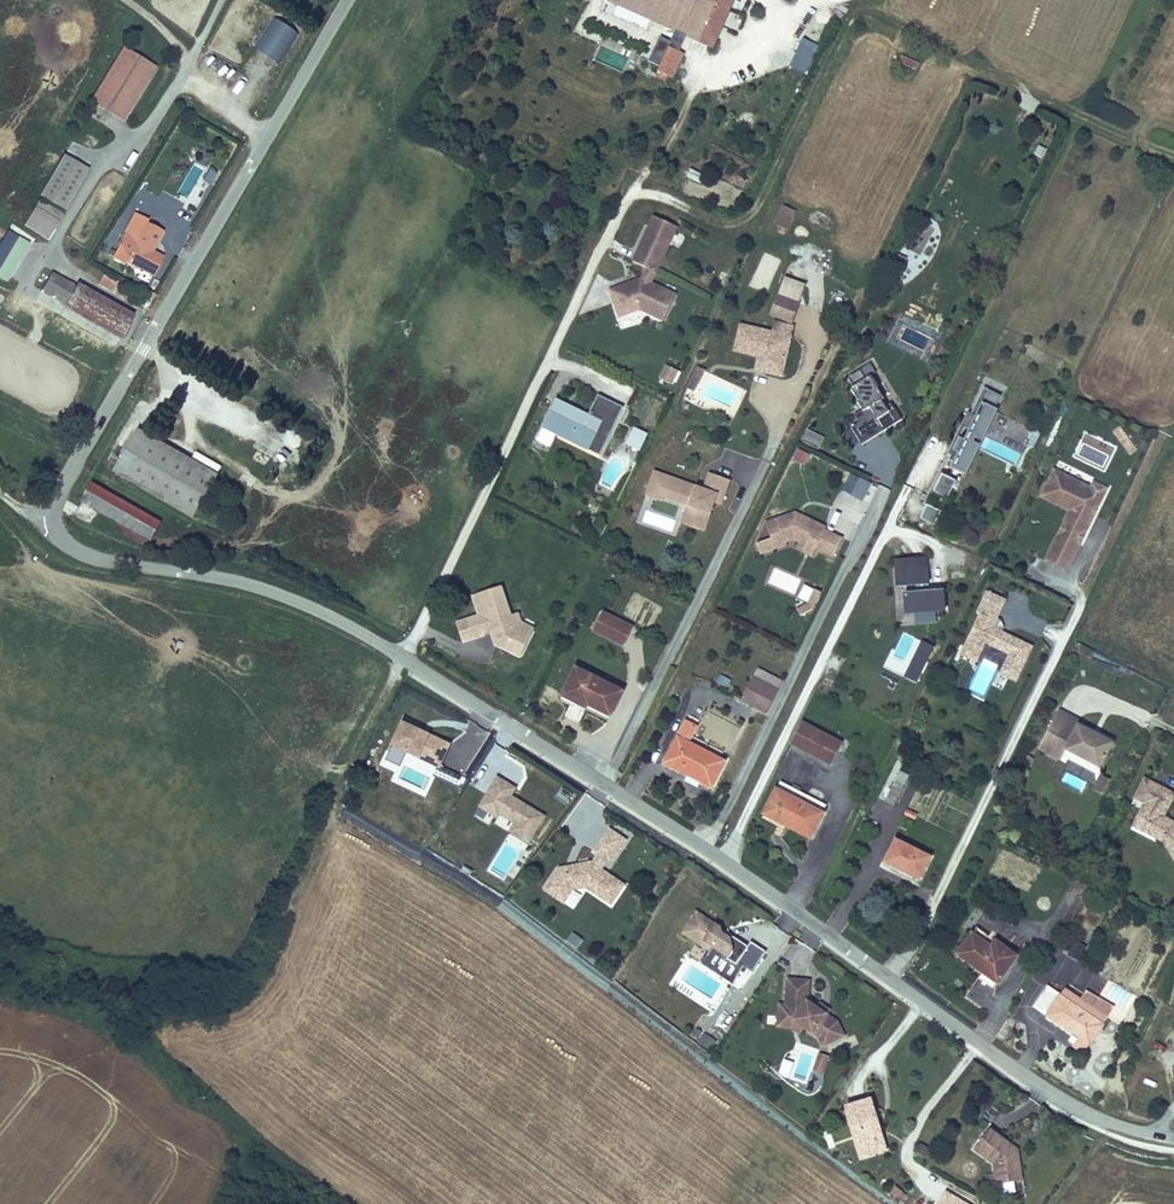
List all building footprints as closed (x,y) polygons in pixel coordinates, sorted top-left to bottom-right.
[(641,15),(642,14),(646,16),(653,0),(609,0),(641,15)] [(667,3),(660,0),(653,0),(646,16),(651,18),(650,19),(699,41),(708,21),(717,0),(668,0),(667,3)] [(708,21),(723,28),(736,0),(717,0),(708,21)] [(673,33),(671,47),(682,48),(684,35),(673,33)] [(789,67),(807,75),(820,46),(802,38),(789,67)] [(121,46),(96,87),(129,106),(153,65),(121,46)] [(902,56),(899,64),(916,70),(919,63),(902,56)] [(671,61),(665,59),(659,71),(665,73),(671,61)] [(677,64),(671,61),(665,73),(671,76),(677,64)] [(129,106),(96,87),(89,99),(121,118),(129,106)] [(64,209),(87,169),(61,154),(38,194),(64,209)] [(130,169),(138,157),(132,154),(125,165),(130,169)] [(217,174),(207,169),(205,172),(201,179),(211,185),(217,174)] [(686,178),(700,184),(704,175),(690,169),(686,178)] [(61,214),(37,200),(22,225),(46,239),(61,214)] [(773,224),(788,231),(797,212),(782,205),(773,224)] [(117,243),(130,250),(145,221),(146,218),(133,211),(117,243)] [(656,270),(677,226),(654,215),(633,260),(656,270)] [(124,261),(152,275),(161,256),(151,251),(161,230),(145,221),(130,250),(117,243),(110,257),(123,263),(124,261)] [(17,237),(0,265),(0,279),(7,283),(30,245),(17,237)] [(71,240),(67,246),(81,257),(86,251),(71,240)] [(43,267),(32,287),(62,304),(61,306),(118,338),(132,313),(74,281),(73,284),(43,267)] [(664,319),(676,294),(651,282),(656,270),(648,267),(643,277),(642,277),(628,282),(630,286),(621,289),(620,285),(610,289),(617,310),(627,306),(630,312),(640,309),(664,319)] [(117,282),(102,273),(96,283),(111,292),(117,282)] [(135,293),(119,283),(113,294),(129,303),(135,293)] [(774,294),(764,313),(784,322),(793,304),(774,294)] [(619,316),(630,312),(627,306),(617,310),(619,316)] [(761,355),(758,370),(776,374),(787,326),(770,322),(768,332),(735,325),(730,348),(753,354),(761,355)] [(750,368),(758,370),(761,355),(753,354),(750,368)] [(861,444),(901,419),(894,407),(893,408),(890,402),(885,406),(881,399),(883,398),(870,376),(875,372),(870,363),(848,376),(853,385),(850,387),(857,398),(856,399),(862,408),(853,414),(858,422),(850,426),(859,441),(861,444)] [(672,383),(679,370),(668,365),(661,378),(672,383)] [(689,377),(694,380),(700,369),(694,366),(689,377)] [(688,391),(694,380),(689,377),(683,389),(688,391)] [(981,431),(1001,392),(983,383),(971,409),(967,408),(944,456),(947,458),(948,456),(965,465),(976,442),(964,436),(960,434),(965,424),(969,425),(981,431)] [(966,471),(980,443),(1004,393),(1001,392),(981,431),(976,442),(965,465),(948,456),(947,458),(946,461),(966,471)] [(613,426),(623,405),(598,393),(591,407),(600,411),(599,415),(590,410),(588,414),(613,426)] [(567,412),(570,405),(556,398),(553,405),(567,412)] [(599,454),(612,428),(613,426),(588,414),(570,405),(567,412),(553,405),(544,423),(558,430),(556,433),(599,454)] [(550,446),(556,433),(558,430),(544,423),(537,439),(550,446)] [(964,436),(969,425),(965,424),(960,434),(964,436)] [(976,442),(981,431),(969,425),(964,436),(976,442)] [(859,441),(850,426),(842,431),(851,445),(859,441)] [(1112,431),(1129,455),(1137,449),(1120,426),(1112,431)] [(623,447),(640,453),(648,433),(630,427),(623,447)] [(138,429),(114,471),(192,517),(217,475),(138,429)] [(809,444),(813,435),(802,429),(797,438),(809,444)] [(792,461),(805,467),(810,455),(798,450),(792,461)] [(1097,507),(1106,488),(1094,481),(1091,487),(1054,469),(1047,485),(1060,491),(1061,495),(1057,503),(1070,508),(1064,521),(1084,532),(1094,513),(1090,511),(1093,505),(1097,507)] [(702,491),(696,489),(697,486),(654,471),(650,482),(665,488),(663,495),(687,504),(680,522),(703,530),(713,501),(721,504),(729,479),(709,472),(702,491)] [(946,497),(955,479),(941,472),(932,490),(946,497)] [(858,479),(850,496),(863,503),(872,485),(858,479)] [(663,495),(665,488),(650,482),(646,494),(657,498),(661,499),(663,495)] [(160,523),(92,483),(82,500),(150,540),(160,523)] [(1061,495),(1060,491),(1047,485),(1042,495),(1057,503),(1061,495)] [(917,517),(926,495),(914,489),(904,512),(917,517)] [(933,524),(940,509),(926,502),(919,517),(933,524)] [(824,529),(825,526),(795,511),(765,523),(775,550),(787,545),(786,543),(794,540),(806,546),(808,541),(816,545),(815,547),(833,556),(842,537),(824,529)] [(1084,532),(1064,521),(1058,532),(1079,543),(1084,532)] [(1067,567),(1079,543),(1058,532),(1046,557),(1067,567)] [(812,553),(815,547),(816,545),(808,541),(806,546),(804,549),(812,553)] [(945,609),(943,589),(928,590),(926,557),(895,559),(897,585),(915,584),(916,591),(904,592),(906,612),(945,609)] [(518,654),(528,635),(513,627),(510,615),(500,586),(474,595),(481,614),(457,621),(463,639),(492,630),(496,642),(518,654)] [(814,606),(821,591),(814,588),(807,602),(814,606)] [(1031,645),(992,626),(1005,599),(987,590),(977,610),(980,612),(966,641),(981,648),(984,640),(1009,652),(1000,672),(1015,679),(1031,645)] [(800,615),(813,608),(814,606),(807,602),(796,609),(800,615)] [(592,624),(620,639),(630,620),(602,606),(592,624)] [(975,660),(981,648),(966,641),(960,652),(975,660)] [(574,661),(560,691),(582,703),(584,698),(608,709),(621,685),(574,661)] [(909,666),(904,680),(918,685),(923,672),(909,666)] [(777,691),(781,682),(757,669),(752,678),(777,691)] [(765,713),(777,691),(752,678),(740,700),(765,713)] [(1109,739),(1075,721),(1077,718),(1055,706),(1037,740),(1035,745),(1043,749),(1047,741),(1061,749),(1062,746),(1096,764),(1109,739)] [(792,742),(833,763),(842,742),(802,721),(792,742)] [(405,755),(439,771),(451,746),(402,723),(383,761),(399,768),(405,755)] [(665,763),(711,787),(724,761),(687,742),(695,727),(685,723),(665,763)] [(1061,749),(1047,741),(1043,749),(1046,751),(1057,756),(1061,749)] [(1099,791),(1106,776),(1097,771),(1089,786),(1099,791)] [(546,815),(511,795),(515,787),(495,775),(476,806),(497,818),(499,815),(512,823),(507,832),(529,845),(546,815)] [(897,775),(892,785),(882,805),(889,809),(900,789),(905,779),(897,775)] [(1166,812),(1173,795),(1173,788),(1156,780),(1141,812),(1151,818),(1147,827),(1167,837),(1173,848),(1173,822),(1173,821),(1173,819),(1173,816),(1166,812)] [(780,782),(763,813),(810,837),(826,806),(780,782)] [(565,806),(572,794),(561,788),(554,799),(565,806)] [(1147,827),(1151,818),(1141,812),(1136,822),(1147,827)] [(624,884),(602,869),(607,861),(611,864),(628,840),(608,827),(592,851),(595,853),(590,860),(557,868),(546,883),(564,895),(571,884),(577,883),(583,888),(610,906),(624,884)] [(896,841),(885,863),(919,880),(929,858),(896,841)] [(564,895),(546,883),(541,890),(562,904),(572,889),(583,888),(577,883),(571,884),(564,895)] [(764,951),(749,941),(746,945),(731,936),(720,931),(720,925),(695,910),(681,933),(708,950),(711,946),(727,956),(726,958),(734,964),(736,962),(751,972),(764,951)] [(1002,948),(1005,942),(975,925),(971,930),(1002,948)] [(1017,950),(1005,942),(1002,948),(971,930),(957,954),(1000,979),(1017,950)] [(566,941),(577,948),(583,940),(573,933),(566,941)] [(1083,952),(1090,939),(1080,933),(1072,946),(1083,952)] [(783,1003),(783,1019),(792,1019),(803,1026),(817,1039),(821,1037),(825,1045),(846,1035),(839,1020),(827,1012),(830,1009),(818,1001),(816,1004),(808,999),(809,979),(785,977),(783,1003)] [(1070,985),(1113,1012),(1117,1005),(1075,978),(1070,985)] [(1096,1040),(1113,1012),(1070,985),(1067,989),(1053,979),(1039,1003),(1086,1033),(1096,1040)] [(783,1019),(783,1003),(776,1002),(775,1027),(790,1028),(798,1033),(803,1026),(792,1019),(783,1019)] [(702,1032),(697,1043),(711,1051),(717,1040),(702,1032)] [(1090,1050),(1096,1040),(1086,1033),(1080,1043),(1090,1050)] [(821,1037),(817,1039),(821,1047),(825,1045),(821,1037)] [(823,1065),(826,1056),(818,1053),(814,1063),(823,1065)] [(820,1073),(823,1065),(814,1063),(812,1070),(820,1073)] [(883,1141),(870,1097),(844,1105),(856,1148),(883,1141)] [(1013,1140),(1017,1133),(1001,1121),(985,1141),(1006,1156),(1008,1177),(1024,1175),(1023,1165),(1033,1165),(1030,1142),(1015,1142),(1013,1140)] [(1030,1142),(1017,1133),(1013,1140),(1015,1142),(1030,1142)] [(885,1149),(883,1141),(856,1148),(858,1157),(885,1149)] [(925,1159),(931,1151),(921,1143),(915,1151),(925,1159)] [(1023,1165),(1024,1175),(1034,1173),(1033,1165),(1023,1165)] [(1015,1184),(1003,1185),(1003,1194),(1016,1193),(1015,1184)] [(895,1185),(888,1192),(900,1202),(906,1195),(895,1185)]
